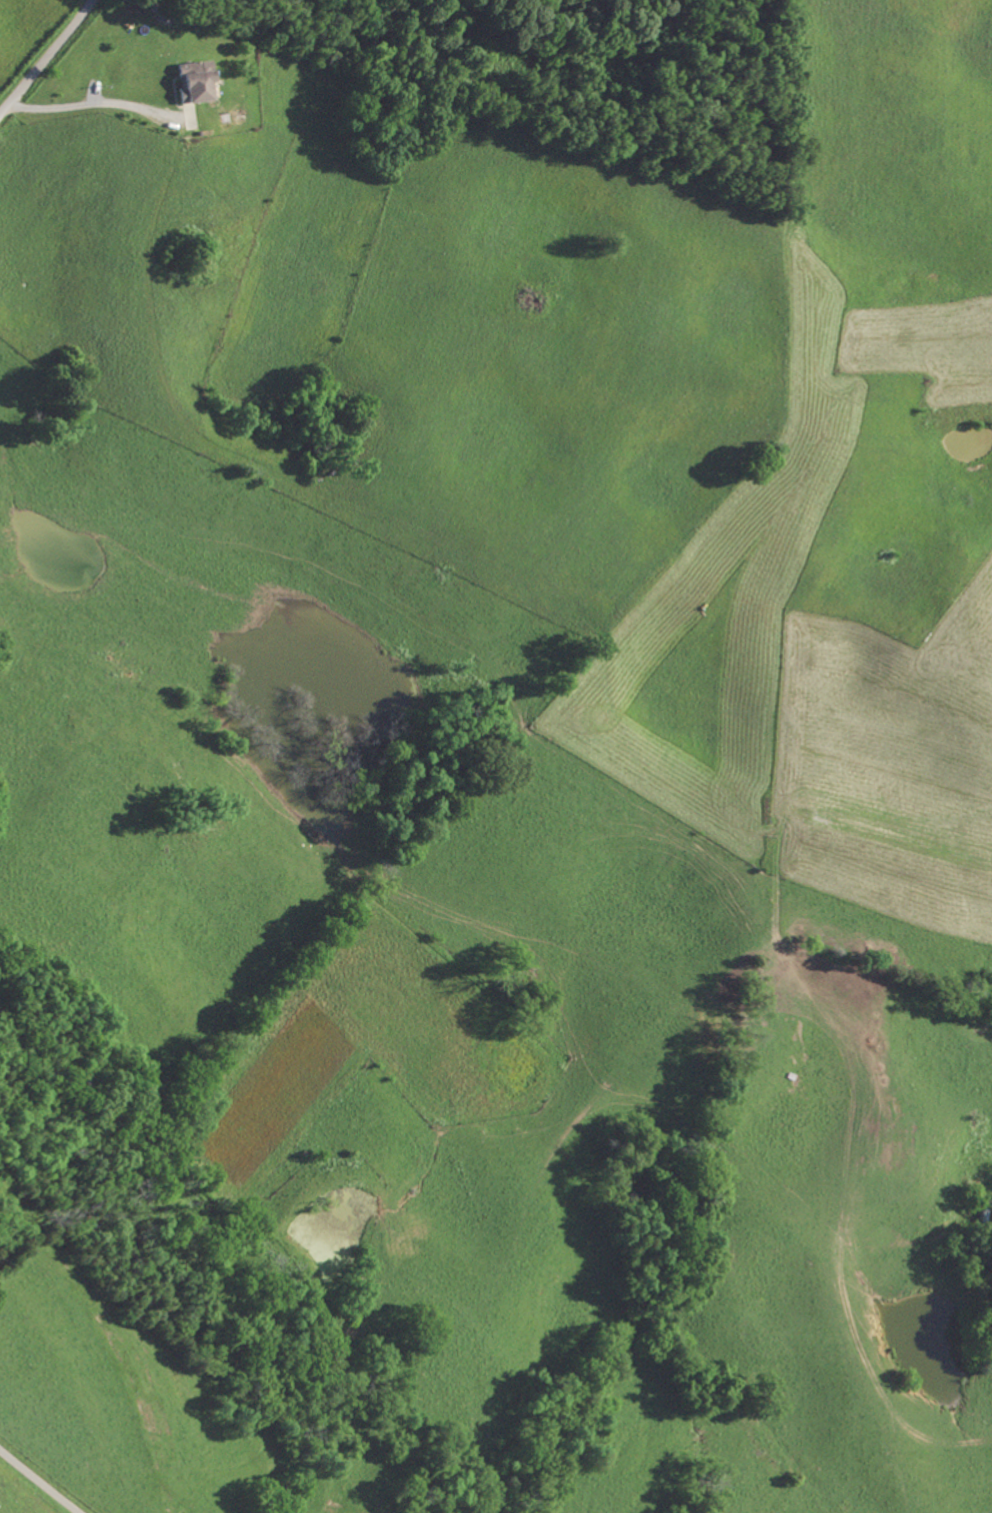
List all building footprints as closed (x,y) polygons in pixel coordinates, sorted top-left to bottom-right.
[(172,66),(176,93),(177,104),(208,100),(207,91),(210,91),(205,61),(172,66)]
